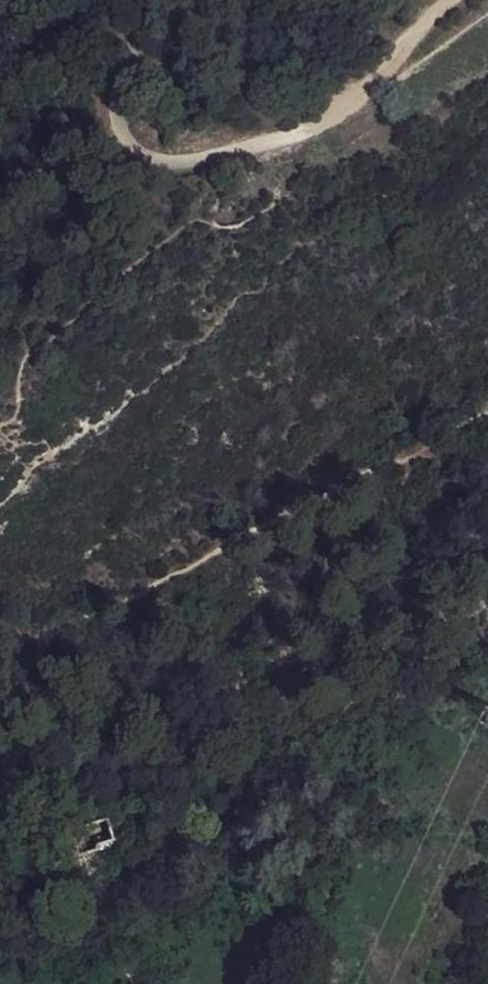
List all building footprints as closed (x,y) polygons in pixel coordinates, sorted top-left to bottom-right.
[(109,816),(52,834),(61,861),(116,843),(109,816)]
